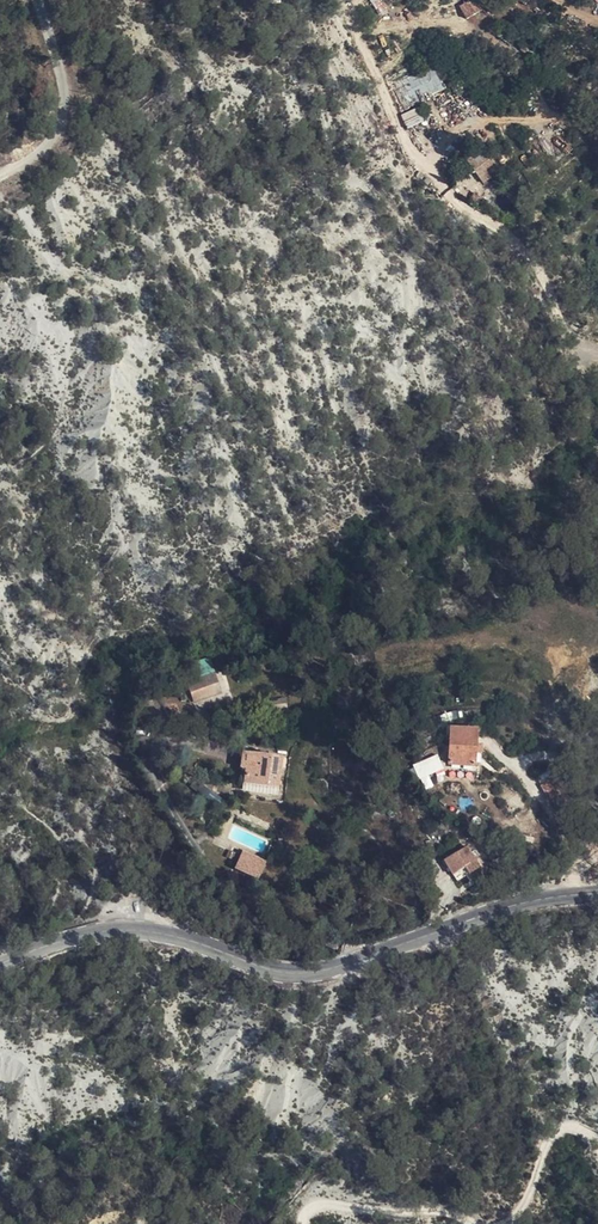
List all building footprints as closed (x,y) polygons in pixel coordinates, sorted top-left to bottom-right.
[(381,14),(388,8),(382,0),(369,0),(381,14)] [(469,18),(485,12),(482,0),(474,0),(464,4),(469,18)] [(412,94),(424,91),(425,95),(442,90),(435,69),(407,78),(412,94)] [(483,183),(498,172),(483,149),(467,160),(483,183)] [(193,702),(222,692),(216,673),(187,683),(193,702)] [(473,756),(472,744),(471,732),(470,721),(445,720),(447,756),(473,756)] [(471,732),(472,744),(479,744),(478,732),(471,732)] [(258,771),(262,772),(264,754),(252,752),(250,770),(258,771)] [(271,773),(273,756),(264,754),(262,772),(271,773)] [(429,774),(443,769),(438,754),(414,763),(423,789),(434,786),(429,774)] [(291,759),(273,756),(271,773),(262,772),(258,771),(255,782),(288,789),(291,759)] [(234,868),(260,879),(267,860),(242,850),(234,868)] [(427,869),(431,881),(445,876),(449,887),(460,883),(453,861),(427,869)] [(445,876),(431,881),(434,892),(449,887),(445,876)]
